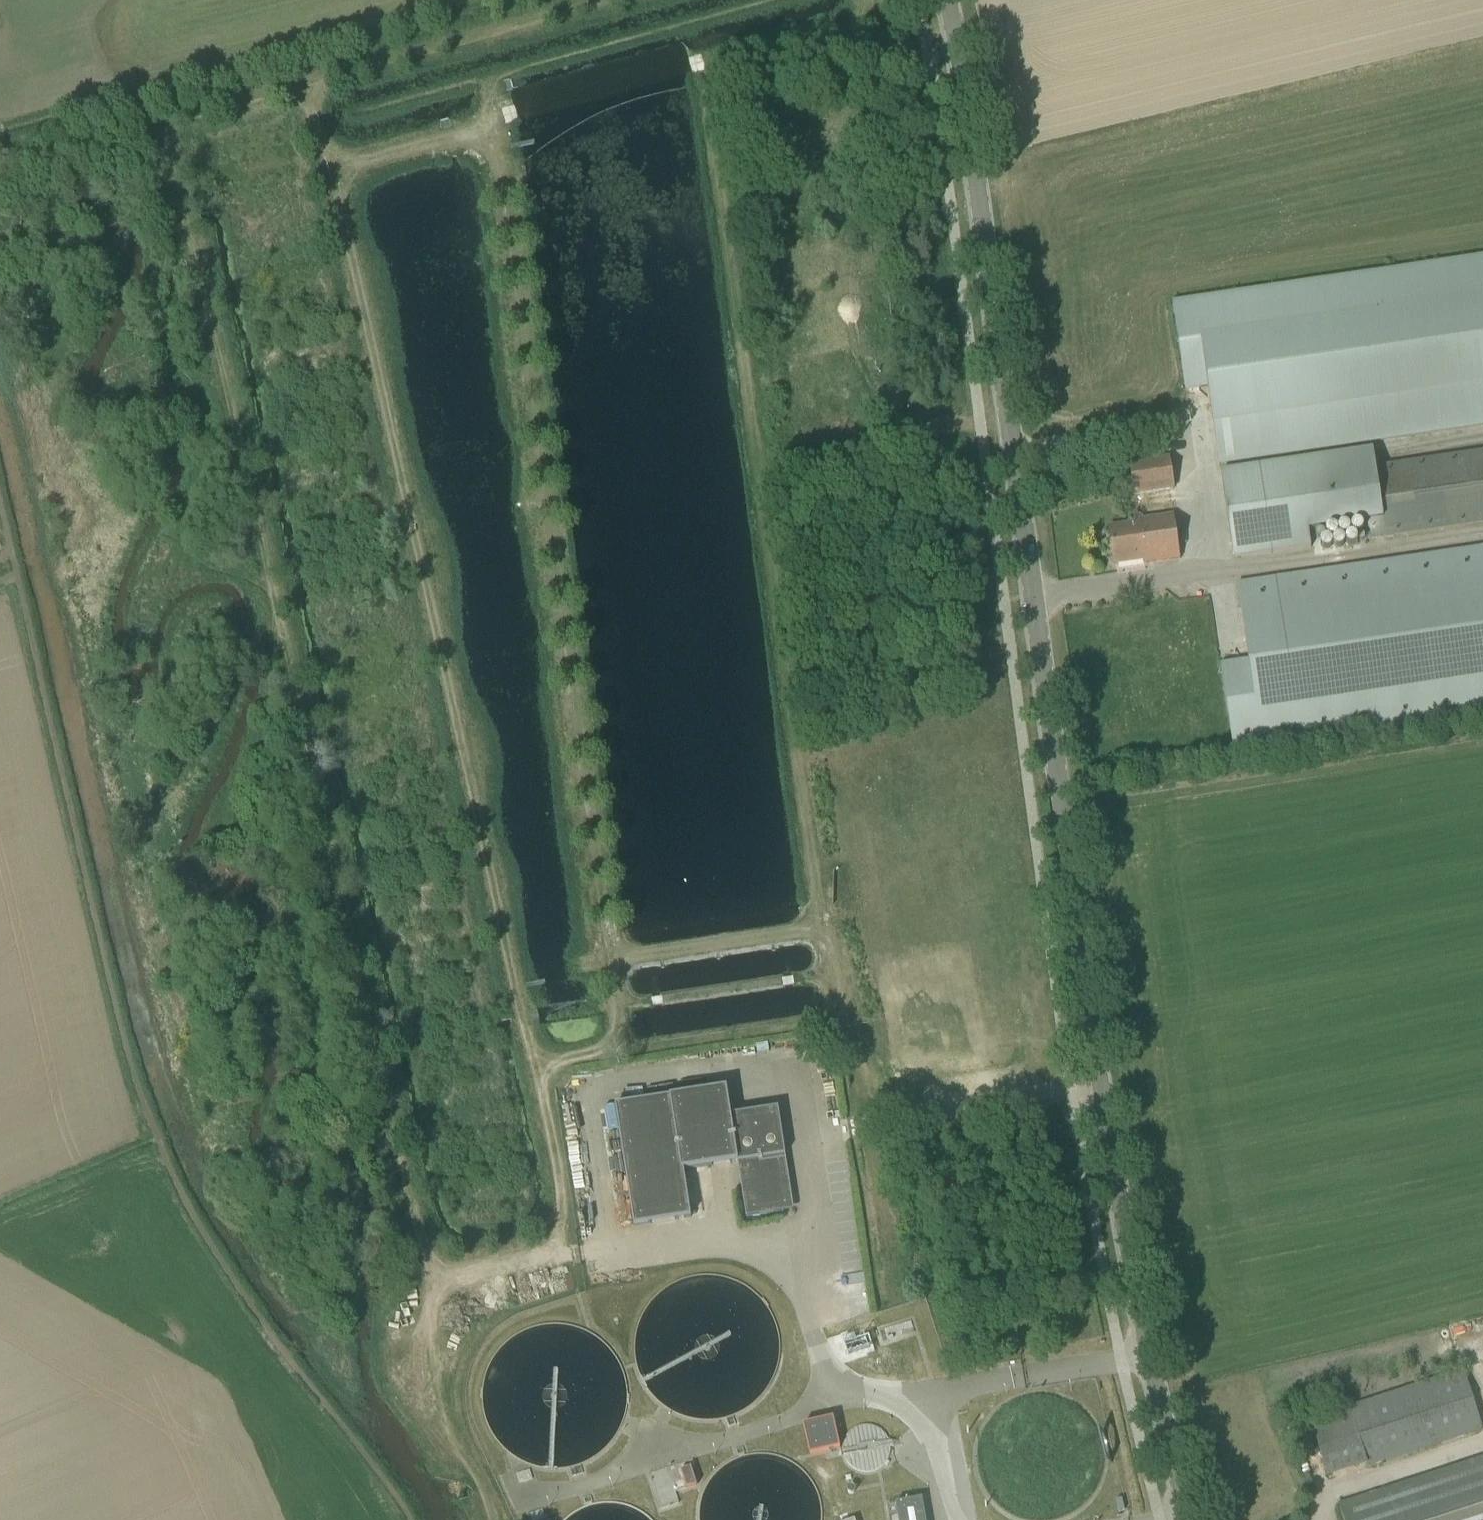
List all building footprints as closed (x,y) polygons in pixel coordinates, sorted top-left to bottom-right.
[(1173,302),(1178,344),(1185,390),(1208,387),(1219,465),(1482,426),(1482,256),(1173,302)] [(1482,523),(1482,452),(1375,468),(1372,450),(1221,472),(1233,559),(1311,547),(1308,531),(1363,523),(1365,540),(1482,523)] [(1129,463),(1134,495),(1174,489),(1169,457),(1129,463)] [(1180,559),(1174,515),(1138,520),(1139,523),(1108,528),(1114,565),(1144,561),(1145,564),(1165,561),(1180,559)] [(1221,664),(1234,751),(1482,714),(1482,547),(1237,583),(1249,660),(1221,664)] [(726,1088),(615,1105),(634,1226),(691,1217),(684,1169),(737,1161),(746,1217),(794,1210),(778,1108),(730,1116),(726,1088)] [(869,1334),(843,1341),(847,1356),(873,1348),(869,1334)] [(1311,1420),(1330,1478),(1482,1429),(1463,1370),(1311,1420)] [(803,1425),(810,1455),(840,1448),(833,1418),(803,1425)] [(843,1447),(842,1449),(843,1451),(843,1454),(843,1455),(844,1458),(846,1461),(847,1462),(849,1465),(850,1466),(851,1467),(854,1469),(858,1471),(860,1472),(862,1472),(866,1473),(870,1472),(871,1472),(873,1472),(876,1471),(877,1470),(879,1469),(881,1468),(883,1466),(885,1464),(887,1462),(888,1459),(889,1457),(890,1455),(890,1453),(890,1451),(890,1448),(890,1445),(890,1444),(889,1442),(889,1440),(888,1438),(887,1436),(885,1433),(883,1432),(882,1431),(880,1429),(879,1428),(876,1427),(873,1426),(872,1425),(870,1425),(867,1425),(864,1425),(862,1425),(860,1426),(857,1427),(856,1427),(854,1428),(851,1430),(850,1432),(848,1434),(847,1435),(846,1436),(844,1439),(843,1443),(843,1444),(843,1447)] [(648,1474),(659,1510),(677,1504),(674,1493),(696,1486),(692,1470),(694,1469),(692,1461),(648,1474)] [(1342,1516),(1343,1519),(1482,1519),(1482,1472),(1342,1516)] [(922,1498),(886,1504),(889,1519),(926,1519),(922,1498)]
